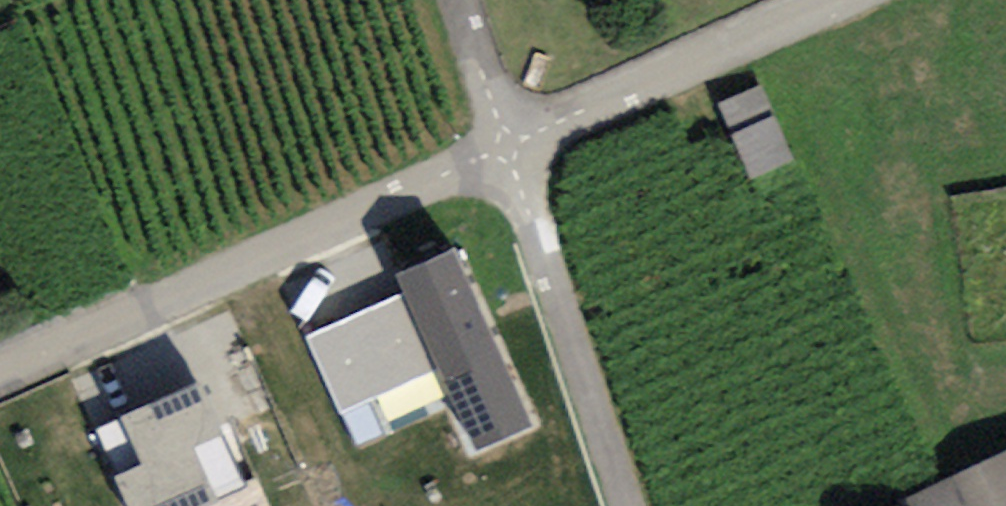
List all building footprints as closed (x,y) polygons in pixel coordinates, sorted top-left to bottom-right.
[(758,173),(800,155),(767,78),(725,96),(758,173)] [(393,268),(402,287),(302,332),(338,410),(437,365),(470,439),(529,413),(451,242),(393,268)] [(92,424),(131,505),(184,505),(250,474),(201,372),(92,424)] [(937,505),(1005,505),(1005,446),(926,482),(937,505)]
